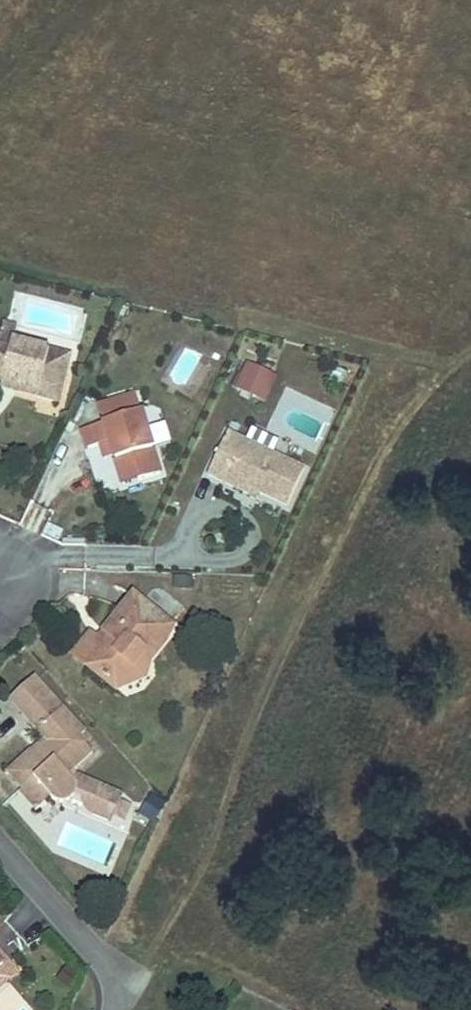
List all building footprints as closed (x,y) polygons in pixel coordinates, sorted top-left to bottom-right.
[(9,355),(12,345),(15,331),(1,327),(0,331),(0,353),(9,355)] [(1,390),(4,381),(18,384),(14,398),(37,404),(41,390),(61,395),(69,367),(48,362),(49,355),(12,345),(9,355),(0,353),(0,390),(1,390)] [(70,360),(49,355),(48,362),(69,367),(70,360)] [(235,392),(268,404),(279,376),(247,363),(235,392)] [(4,381),(1,390),(0,395),(14,398),(18,384),(4,381)] [(41,390),(37,404),(57,410),(61,395),(41,390)] [(114,445),(123,472),(139,468),(142,478),(161,473),(142,413),(88,429),(95,451),(114,445)] [(254,491),(261,494),(290,508),(307,470),(230,434),(211,476),(252,495),(254,491)] [(139,468),(123,472),(127,484),(142,478),(139,468)] [(111,642),(100,655),(87,671),(112,691),(117,685),(141,657),(146,661),(168,632),(132,603),(104,636),(111,642)] [(99,642),(100,655),(111,642),(104,636),(99,642)] [(141,657),(117,685),(145,674),(146,661),(141,657)] [(78,745),(82,741),(32,686),(8,707),(48,750),(33,764),(28,758),(4,779),(19,796),(32,785),(49,803),(52,806),(54,807),(55,807),(59,808),(61,808),(63,807),(66,806),(67,805),(69,803),(71,800),(73,797),(78,799),(82,801),(81,805),(82,809),(83,811),(83,813),(85,815),(87,817),(90,819),(106,826),(109,821),(121,826),(127,813),(115,808),(117,802),(74,782),(70,785),(65,780),(90,758),(86,754),(78,745)] [(91,749),(82,741),(78,745),(86,754),(91,749)] [(32,785),(19,796),(16,798),(33,817),(49,803),(32,785)] [(156,823),(165,804),(149,797),(140,815),(156,823)]
